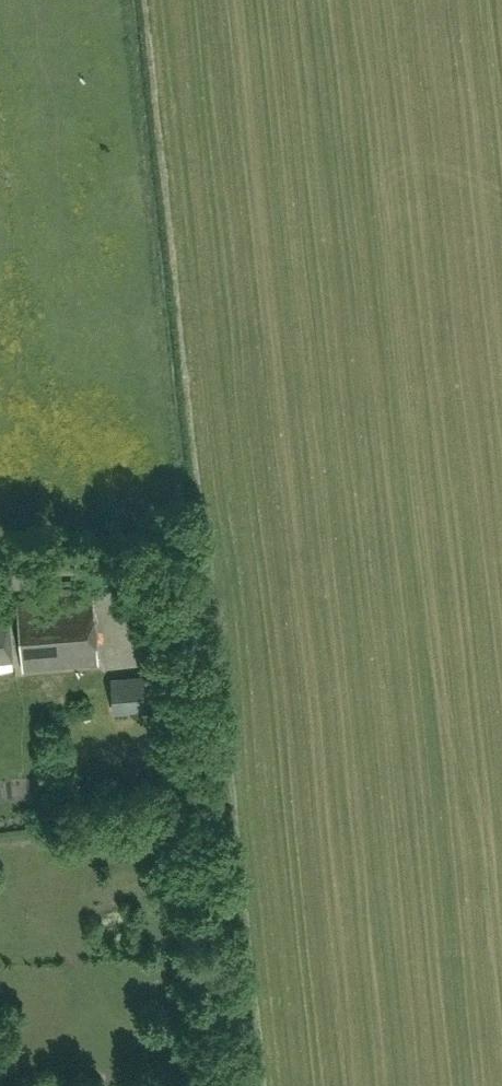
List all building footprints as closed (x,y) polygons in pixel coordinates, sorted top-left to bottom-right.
[(95,665),(89,595),(15,601),(16,620),(10,621),(9,617),(0,618),(0,659),(11,658),(10,638),(17,638),(20,671),(95,665)] [(112,716),(170,711),(167,673),(109,679),(112,716)]
